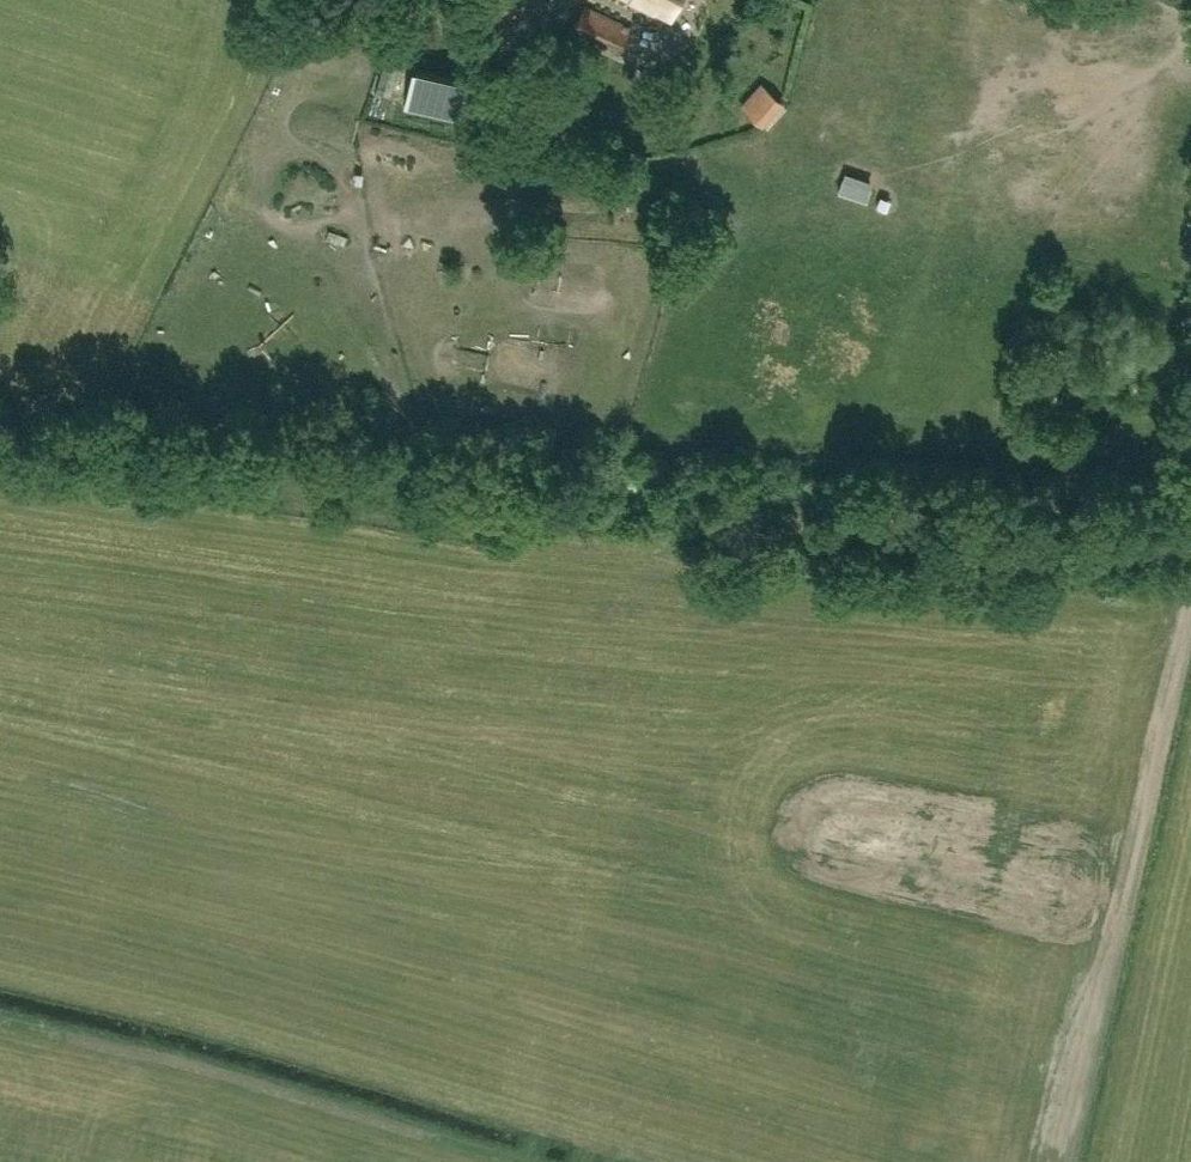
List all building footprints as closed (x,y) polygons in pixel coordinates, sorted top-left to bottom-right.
[(682,0),(630,0),(672,20),(682,0)] [(620,56),(633,28),(585,5),(571,33),(620,56)] [(764,125),(784,104),(764,84),(744,106),(764,125)]
